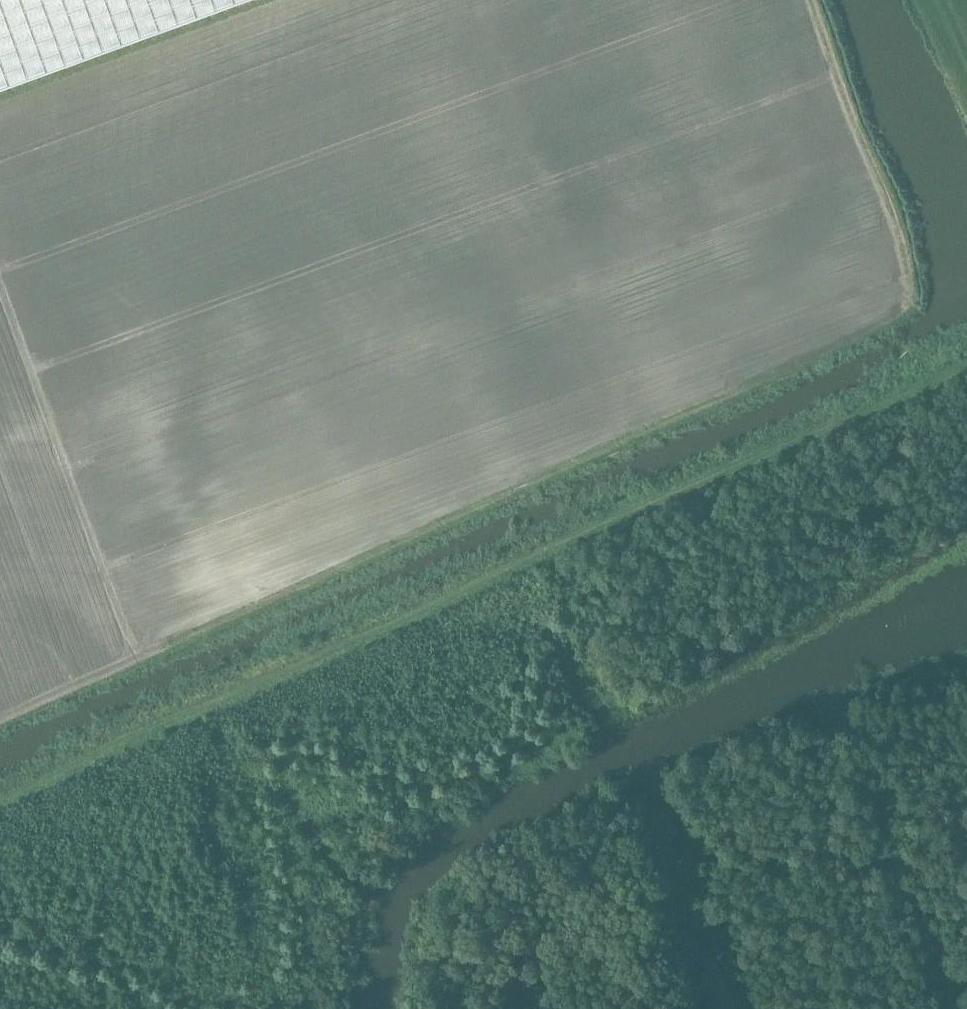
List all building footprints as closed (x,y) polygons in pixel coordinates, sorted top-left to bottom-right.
[(233,0),(0,0),(0,86),(233,0)]
